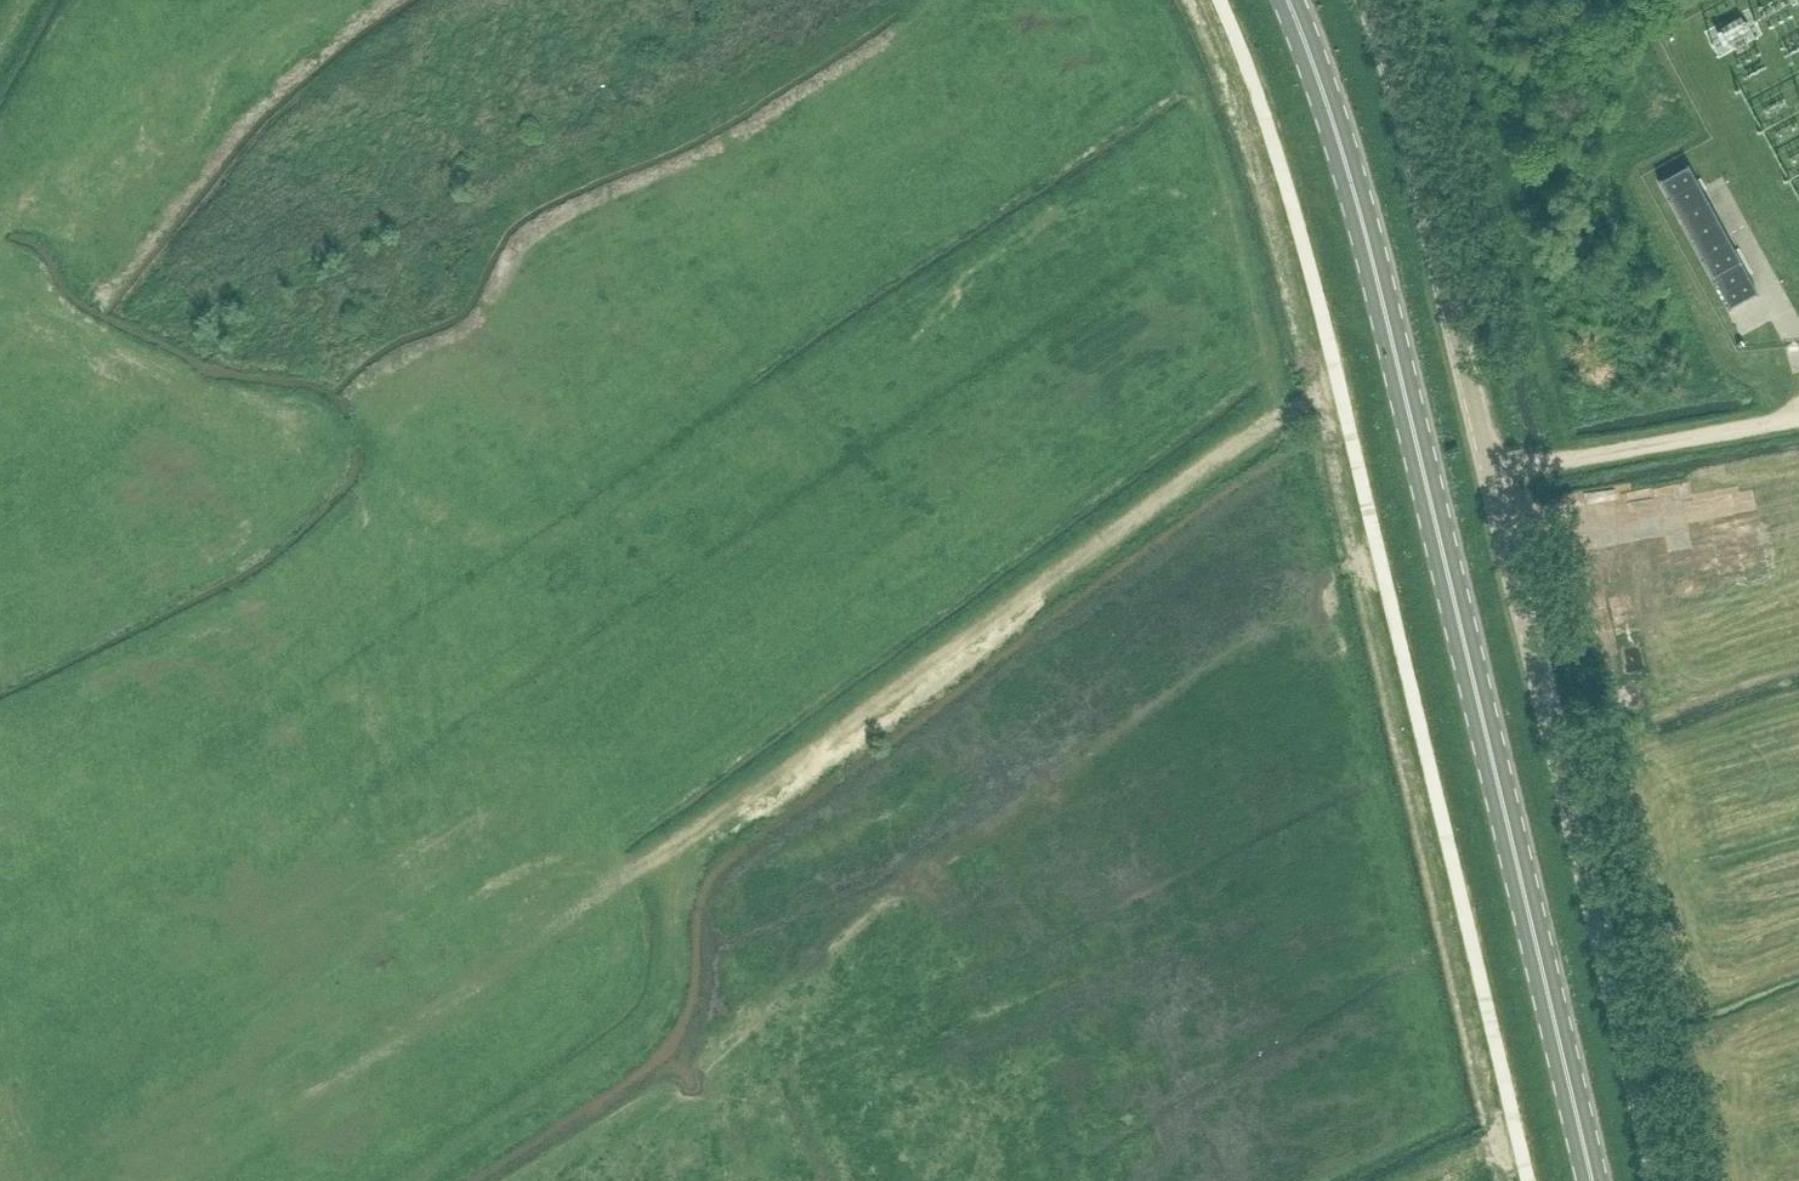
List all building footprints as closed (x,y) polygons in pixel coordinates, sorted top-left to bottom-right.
[(1712,42),(1721,57),(1754,38),(1745,22),(1712,42)] [(1658,181),(1657,182),(1728,312),(1729,311),(1728,310),(1754,296),(1755,297),(1756,296),(1685,167),(1684,167),(1685,169),(1659,183),(1658,181)] [(1259,438),(1239,450),(1245,460),(1265,448),(1259,438)]
